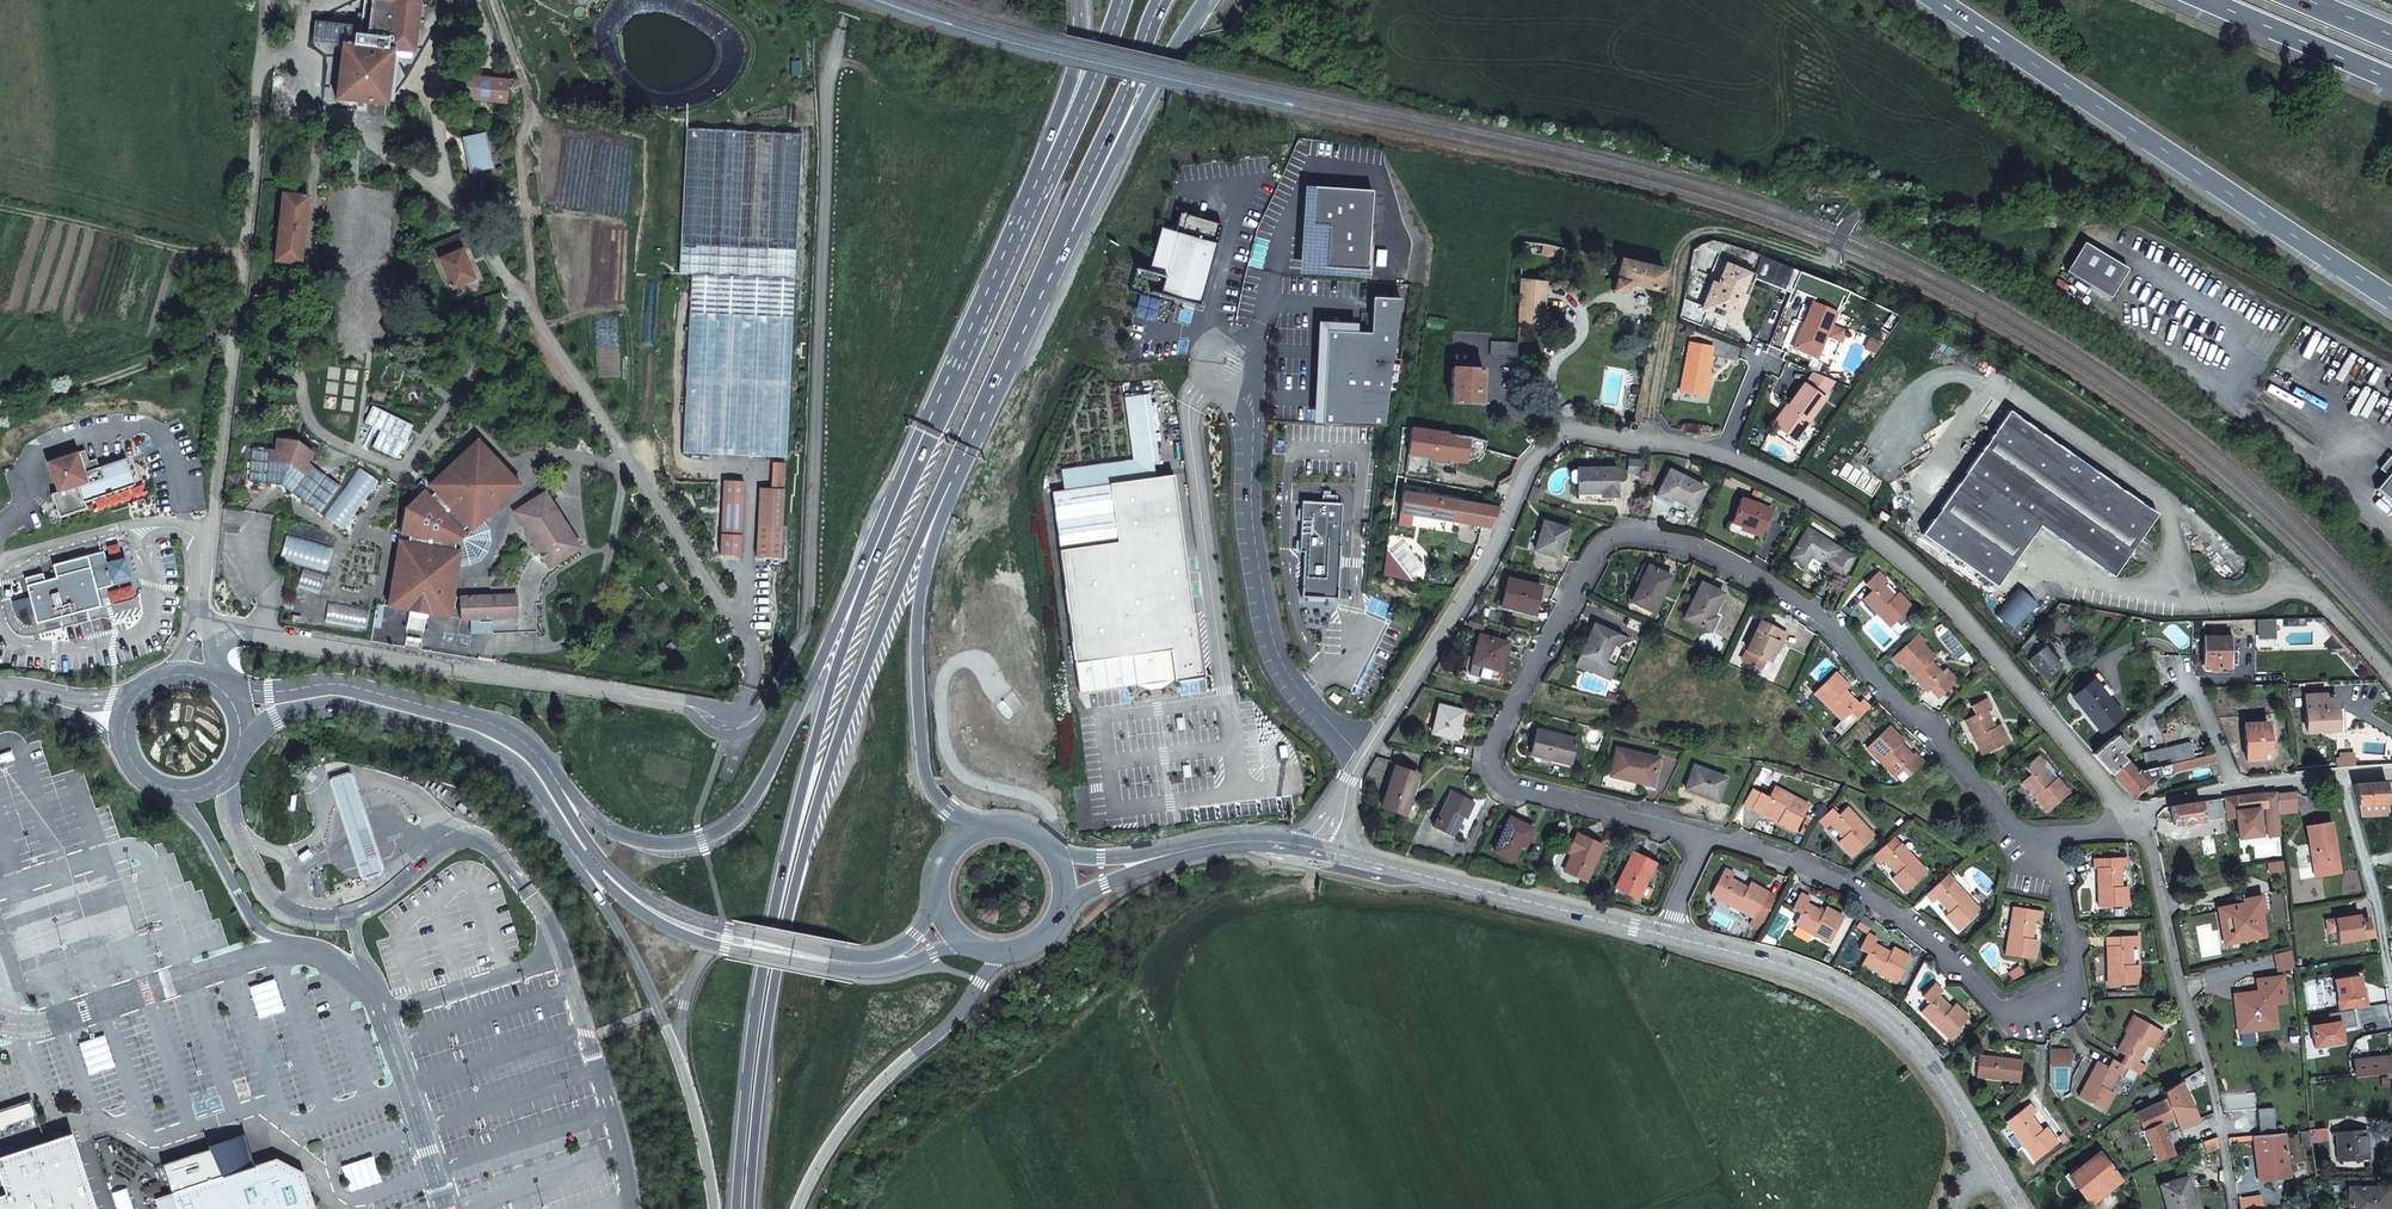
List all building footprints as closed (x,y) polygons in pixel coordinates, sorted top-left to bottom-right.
[(418,0),(363,0),(363,6),(360,35),(354,34),(353,45),(350,44),(350,35),(351,27),(314,23),(312,41),(341,45),(335,99),(387,105),(393,50),(412,52),(418,0)] [(574,0),(537,0),(568,17),(577,2),(574,0)] [(464,74),(460,98),(507,106),(511,82),(464,74)] [(679,273),(693,274),(684,454),(786,459),(802,133),(686,127),(679,273)] [(484,133),(462,137),(470,172),(492,167),(484,133)] [(1313,190),(1310,221),(1328,222),(1328,231),(1325,269),(1367,272),(1372,194),(1313,190)] [(282,193),(274,260),(299,263),(307,196),(282,193)] [(1218,246),(1223,227),(1180,216),(1175,234),(1161,231),(1149,275),(1137,271),(1132,289),(1201,308),(1218,246)] [(1328,222),(1310,221),(1310,229),(1328,231),(1328,222)] [(1545,247),(1532,245),(1531,254),(1559,259),(1560,249),(1545,247)] [(2127,272),(2083,245),(2066,274),(2110,301),(2127,272)] [(461,249),(439,259),(453,288),(473,278),(461,249)] [(1627,285),(1659,292),(1663,271),(1618,260),(1611,290),(1621,292),(1626,290),(1627,285)] [(1712,297),(1706,312),(1729,322),(1740,295),(1745,297),(1753,276),(1725,265),(1717,285),(1712,283),(1707,295),(1712,297)] [(1519,280),(1518,320),(1541,323),(1543,283),(1519,280)] [(1712,297),(1707,295),(1701,311),(1706,312),(1712,297)] [(1734,324),(1745,297),(1740,295),(1729,322),(1734,324)] [(1321,424),(1384,427),(1400,300),(1372,298),(1370,334),(1326,332),(1321,424)] [(1818,344),(1822,346),(1836,312),(1812,302),(1803,323),(1807,325),(1804,331),(1801,329),(1793,347),(1813,355),(1817,347),(1818,344)] [(1517,343),(1491,342),(1490,357),(1516,358),(1517,343)] [(1689,342),(1677,390),(1700,395),(1709,357),(1707,357),(1709,347),(1689,342)] [(1817,357),(1822,346),(1818,344),(1817,347),(1813,355),(1813,356),(1817,357)] [(1452,369),(1451,386),(1450,402),(1481,404),(1482,371),(1452,369)] [(1823,382),(1826,378),(1815,373),(1805,387),(1804,386),(1789,408),(1791,409),(1777,429),(1797,442),(1826,399),(1824,398),(1831,388),(1823,382)] [(1774,427),(1777,429),(1791,409),(1789,408),(1788,407),(1774,427)] [(1479,423),(1481,413),(1453,408),(1451,417),(1479,423)] [(1920,536),(1928,541),(1996,587),(2037,526),(2112,577),(2157,513),(2007,410),(1920,536)] [(1484,424),(1479,423),(1451,417),(1448,435),(1467,438),(1481,441),(1484,424)] [(1448,435),(1410,429),(1404,472),(1426,474),(1429,458),(1463,461),(1467,438),(1448,435)] [(306,462),(312,453),(295,441),(277,439),(275,450),(252,447),(249,481),(280,485),(320,513),(339,486),(306,462)] [(520,485),(477,441),(431,484),(427,481),(419,488),(422,491),(405,508),(401,530),(395,530),(394,541),(399,541),(388,606),(449,616),(459,566),(479,560),(488,541),(483,520),(520,485)] [(1505,453),(1520,455),(1522,448),(1486,442),(1484,449),(1505,453)] [(45,468),(55,498),(49,500),(57,522),(82,513),(80,508),(132,490),(123,464),(96,473),(93,465),(86,467),(82,455),(45,468)] [(2375,491),(2391,506),(2391,463),(2388,459),(2378,471),(2386,477),(2375,491)] [(1643,472),(1644,460),(1631,460),(1630,472),(1643,472)] [(758,525),(783,527),(786,465),(773,465),(772,491),(760,490),(758,525)] [(1602,497),(1617,497),(1617,468),(1578,469),(1578,492),(1602,492),(1602,497)] [(1674,498),(1695,508),(1706,488),(1671,469),(1658,494),(1672,501),(1674,498)] [(1193,612),(1175,476),(1053,492),(1076,662),(1081,691),(1205,676),(1196,612),(1193,612)] [(741,556),(745,483),(724,482),(720,555),(741,556)] [(544,492),(513,512),(540,553),(530,559),(524,570),(517,581),(517,594),(460,596),(460,618),(491,618),(492,633),(536,631),(535,603),(535,595),(541,595),(542,585),(543,582),(545,579),(552,572),(548,567),(556,563),(579,548),(544,492)] [(1441,499),(1402,493),(1399,513),(1398,513),(1396,525),(1411,527),(1413,516),(1438,520),(1441,499)] [(1322,502),(1302,501),(1299,555),(1304,555),(1301,597),(1336,599),(1342,504),(1337,503),(1338,496),(1322,495),(1322,502)] [(1733,522),(1762,533),(1771,510),(1741,498),(1733,522)] [(1497,509),(1441,499),(1438,520),(1489,528),(1497,509)] [(1536,550),(1560,557),(1569,528),(1545,521),(1536,550)] [(783,527),(758,525),(757,556),(781,558),(783,527)] [(1847,576),(1856,556),(1846,549),(1841,558),(1837,555),(1843,547),(1811,526),(1792,556),(1806,565),(1813,554),(1847,576)] [(1841,558),(1846,549),(1843,547),(1837,555),(1841,558)] [(33,629),(98,612),(93,594),(109,590),(108,586),(126,581),(122,564),(103,569),(100,558),(50,571),(54,583),(41,586),(39,579),(22,584),(27,601),(9,606),(12,620),(30,615),(33,629)] [(559,568),(556,563),(548,567),(552,572),(559,568)] [(1633,602),(1655,612),(1672,577),(1650,566),(1643,579),(1644,580),(1633,602)] [(1894,596),(1881,582),(1886,578),(1879,570),(1866,582),(1873,590),(1864,598),(1890,626),(1912,605),(1899,591),(1894,596)] [(1520,612),(1535,615),(1542,588),(1510,580),(1503,606),(1520,610),(1520,612)] [(1714,615),(1724,593),(1703,583),(1686,618),(1711,630),(1718,617),(1714,615)] [(1780,643),(1783,644),(1788,632),(1762,620),(1748,650),(1771,661),(1780,643)] [(1596,624),(1581,655),(1577,665),(1609,680),(1617,665),(1608,661),(1612,652),(1619,635),(1596,624)] [(1928,692),(1931,690),(1937,684),(1946,693),(1959,680),(1950,671),(1945,676),(1932,661),(1937,656),(1925,643),(1927,640),(1919,632),(1893,657),(1900,665),(1902,664),(1928,692)] [(2229,663),(2228,650),(2233,650),(2233,635),(2205,636),(2205,666),(2229,666),(2229,663)] [(1474,665),(1485,668),(1494,670),(1492,677),(1501,679),(1510,644),(1482,637),(1474,665)] [(2045,680),(2062,665),(2045,646),(2028,661),(2045,680)] [(2233,650),(2228,650),(2229,663),(2238,662),(2238,650),(2233,650)] [(1612,652),(1608,661),(1617,665),(1621,656),(1612,652)] [(1494,670),(1485,668),(1482,679),(1491,681),(1492,677),(1494,670)] [(1858,719),(1870,707),(1863,699),(1858,704),(1844,690),(1849,686),(1835,672),(1814,693),(1842,721),(1851,712),(1858,719)] [(2091,679),(2092,680),(2108,698),(2113,693),(2097,674),(2091,679)] [(2108,698),(2092,680),(2076,695),(2092,713),(2088,717),(2101,732),(2122,715),(2108,698)] [(1937,684),(1931,690),(1939,699),(1946,693),(1937,684)] [(1334,691),(1330,696),(1337,703),(1342,698),(1334,691)] [(2092,713),(2076,695),(2072,698),(2088,717),(2092,713)] [(1996,728),(1987,710),(1993,708),(1989,698),(1973,706),(1977,714),(1966,720),(1984,755),(2011,742),(2002,725),(1996,728)] [(2306,731),(2337,729),(2335,699),(2306,701),(2306,731)] [(1463,724),(1463,725),(1466,712),(1442,706),(1435,734),(1459,740),(1463,724)] [(622,711),(612,709),(611,716),(621,718),(622,711)] [(2246,759),(2269,758),(2267,722),(2244,723),(2246,759)] [(1912,774),(1925,762),(1918,754),(1913,759),(1909,755),(1912,752),(1903,742),(1904,741),(1890,727),(1869,749),(1897,776),(1906,768),(1912,774)] [(1556,756),(1575,760),(1580,741),(1539,731),(1533,756),(1555,761),(1556,756)] [(2126,749),(2115,736),(2094,753),(2093,753),(2111,773),(2125,761),(2119,754),(2126,749)] [(2192,742),(2167,748),(2171,765),(2190,760),(2196,758),(2192,742)] [(2143,754),(2147,770),(2171,765),(2167,748),(2143,754)] [(1614,777),(1654,786),(1660,760),(1619,750),(1614,777)] [(14,759),(11,752),(0,755),(0,764),(14,759)] [(2215,763),(2212,754),(2196,758),(2190,760),(2171,765),(2147,770),(2136,773),(2125,761),(2111,773),(2132,797),(2145,786),(2147,787),(2156,779),(2172,775),(2171,773),(2215,763)] [(1573,765),(1575,760),(1556,756),(1555,761),(1573,765)] [(2048,813),(2071,794),(2040,757),(2027,768),(2032,776),(2023,783),(2048,813)] [(1700,794),(1718,801),(1727,778),(1696,766),(1687,790),(1699,795),(1700,794)] [(1413,801),(1414,797),(1421,776),(1399,769),(1385,809),(1408,816),(1414,802),(1413,801)] [(380,875),(384,871),(352,775),(347,773),(331,778),(329,783),(360,877),(365,880),(380,875)] [(2385,782),(2352,785),(2353,787),(2357,804),(2373,803),(2385,803),(2389,802),(2385,782)] [(1778,823),(1795,832),(1810,806),(1776,787),(1770,797),(1754,789),(1745,804),(1762,814),(1765,808),(1781,817),(1778,823)] [(1465,819),(1469,820),(1477,804),(1454,793),(1436,830),(1455,839),(1465,819)] [(2267,807),(2265,793),(2223,798),(2227,821),(2238,819),(2237,810),(2267,807)] [(2219,799),(2170,807),(2173,825),(2222,817),(2219,799)] [(2373,803),(2357,804),(2360,814),(2386,813),(2385,803),(2373,803)] [(1839,815),(1833,808),(1819,821),(1826,829),(1831,824),(1845,838),(1839,843),(1852,857),(1874,836),(1848,808),(1839,815)] [(1523,846),(1527,848),(1535,830),(1513,819),(1497,853),(1515,861),(1523,846)] [(2316,862),(2337,859),(2330,821),(2305,825),(2309,847),(2313,846),(2316,862)] [(2280,838),(2279,823),(2270,824),(2272,839),(2280,838)] [(1567,872),(1589,882),(1605,847),(1579,834),(1571,853),(1575,855),(1567,872)] [(1901,844),(1895,838),(1886,846),(1892,852),(1901,844)] [(1886,846),(1873,858),(1879,866),(1884,861),(1898,875),(1892,880),(1905,894),(1928,873),(1901,844),(1892,852),(1886,846)] [(299,857),(302,861),(311,855),(308,850),(299,857)] [(1646,886),(1645,885),(1656,864),(1635,853),(1616,888),(1639,900),(1646,886)] [(2130,907),(2129,888),(2123,888),(2122,869),(2129,869),(2129,859),(2095,859),(2095,869),(2099,869),(2100,908),(2130,907)] [(1747,888),(1731,880),(1734,874),(1725,869),(1712,895),(1753,917),(1750,923),(1759,927),(1774,898),(1766,893),(1768,890),(1751,881),(1747,888)] [(1945,891),(1939,884),(1925,896),(1932,904),(1937,899),(1949,913),(1945,918),(1958,932),(1980,911),(1954,883),(1945,891)] [(1826,914),(1809,904),(1812,898),(1803,893),(1794,908),(1803,913),(1797,924),(1831,943),(1845,917),(1829,908),(1826,914)] [(2217,910),(2221,932),(2228,931),(2230,940),(2244,937),(2244,940),(2264,936),(2260,912),(2263,912),(2260,895),(2242,899),(2244,909),(2241,910),(2234,907),(2234,909),(2229,907),(2229,908),(2217,910)] [(2033,941),(2036,923),(2043,924),(2045,914),(2015,909),(2007,956),(2036,962),(2040,942),(2033,941)] [(2358,913),(2333,918),(2325,919),(2326,927),(2335,926),(2337,941),(2370,936),(2367,916),(2358,918),(2358,913)] [(2228,931),(2221,932),(2224,944),(2244,940),(2244,937),(2230,940),(2228,931)] [(1864,964),(1898,983),(1912,956),(1895,947),(1892,953),(1875,944),(1878,938),(1869,934),(1861,949),(1869,954),(1864,964)] [(2140,938),(2122,939),(2122,948),(2110,948),(2111,987),(2141,986),(2141,968),(2134,967),(2134,948),(2140,948),(2140,938)] [(2122,948),(2122,939),(2109,939),(2110,948),(2122,948)] [(2018,968),(2008,975),(2012,981),(2022,974),(2018,968)] [(2235,999),(2239,1030),(2275,1026),(2272,1002),(2284,1001),(2281,977),(2257,979),(2259,993),(2257,993),(2257,991),(2256,990),(2254,989),(2252,989),(2250,989),(2249,991),(2248,992),(2248,993),(2248,998),(2235,999)] [(249,988),(259,1018),(284,1010),(274,980),(249,988)] [(1952,1009),(1938,996),(1943,991),(1936,984),(1924,996),(1930,1003),(1922,1011),(1949,1039),(1970,1018),(1956,1005),(1952,1009)] [(2123,1066),(2128,1070),(2138,1075),(2144,1066),(2137,1063),(2147,1047),(2153,1050),(2163,1033),(2136,1017),(2116,1051),(2127,1058),(2123,1066)] [(104,1036),(79,1044),(90,1074),(115,1066),(104,1036)] [(2018,1083),(2023,1061),(1980,1052),(1975,1074),(2018,1083)] [(2389,1072),(2388,1056),(2352,1060),(2354,1077),(2389,1073),(2389,1072)] [(2123,1066),(2112,1060),(2108,1068),(2098,1063),(2078,1096),(2105,1112),(2114,1095),(2108,1091),(2117,1075),(2123,1078),(2128,1070),(2123,1066)] [(2203,1068),(2196,1072),(2187,1077),(2192,1086),(2206,1080),(2203,1068)] [(2199,1120),(2180,1082),(2165,1090),(2162,1092),(2165,1098),(2173,1117),(2177,1127),(2199,1120)] [(2256,1091),(2225,1094),(2226,1110),(2257,1107),(2256,1091)] [(2173,1117),(2165,1098),(2136,1112),(2144,1130),(2139,1133),(2145,1146),(2151,1143),(2158,1160),(2173,1154),(2158,1125),(2162,1123),(2173,1117)] [(0,1113),(0,1127),(34,1117),(29,1103),(0,1113)] [(2041,1134),(2030,1119),(2036,1115),(2029,1106),(2006,1124),(2016,1137),(2034,1163),(2058,1145),(2047,1130),(2041,1134)] [(2274,1106),(2257,1107),(2260,1134),(2276,1133),(2274,1106)] [(2166,1132),(2177,1127),(2173,1117),(2162,1123),(2166,1132)] [(2338,1159),(2368,1158),(2365,1129),(2335,1132),(2338,1159)] [(2260,1134),(2228,1137),(2229,1143),(2253,1141),(2258,1181),(2288,1178),(2283,1132),(2276,1133),(2260,1134)] [(72,1134),(0,1158),(0,1178),(5,1194),(0,1196),(0,1208),(96,1208),(72,1134)] [(2205,1141),(2207,1152),(2219,1147),(2218,1136),(2205,1141)] [(303,1173),(277,1159),(273,1161),(251,1168),(241,1137),(162,1164),(171,1193),(155,1199),(158,1208),(314,1208),(303,1173)] [(2090,1203),(2119,1179),(2099,1153),(2069,1177),(2090,1203)] [(372,1157),(342,1167),(350,1192),(381,1182),(372,1157)] [(2194,1200),(2187,1176),(2159,1184),(2166,1208),(2197,1208),(2194,1200)] [(2386,1204),(2386,1186),(2348,1186),(2348,1208),(2386,1208),(2386,1204)] [(2238,1198),(2240,1208),(2263,1208),(2261,1195),(2238,1198)]
